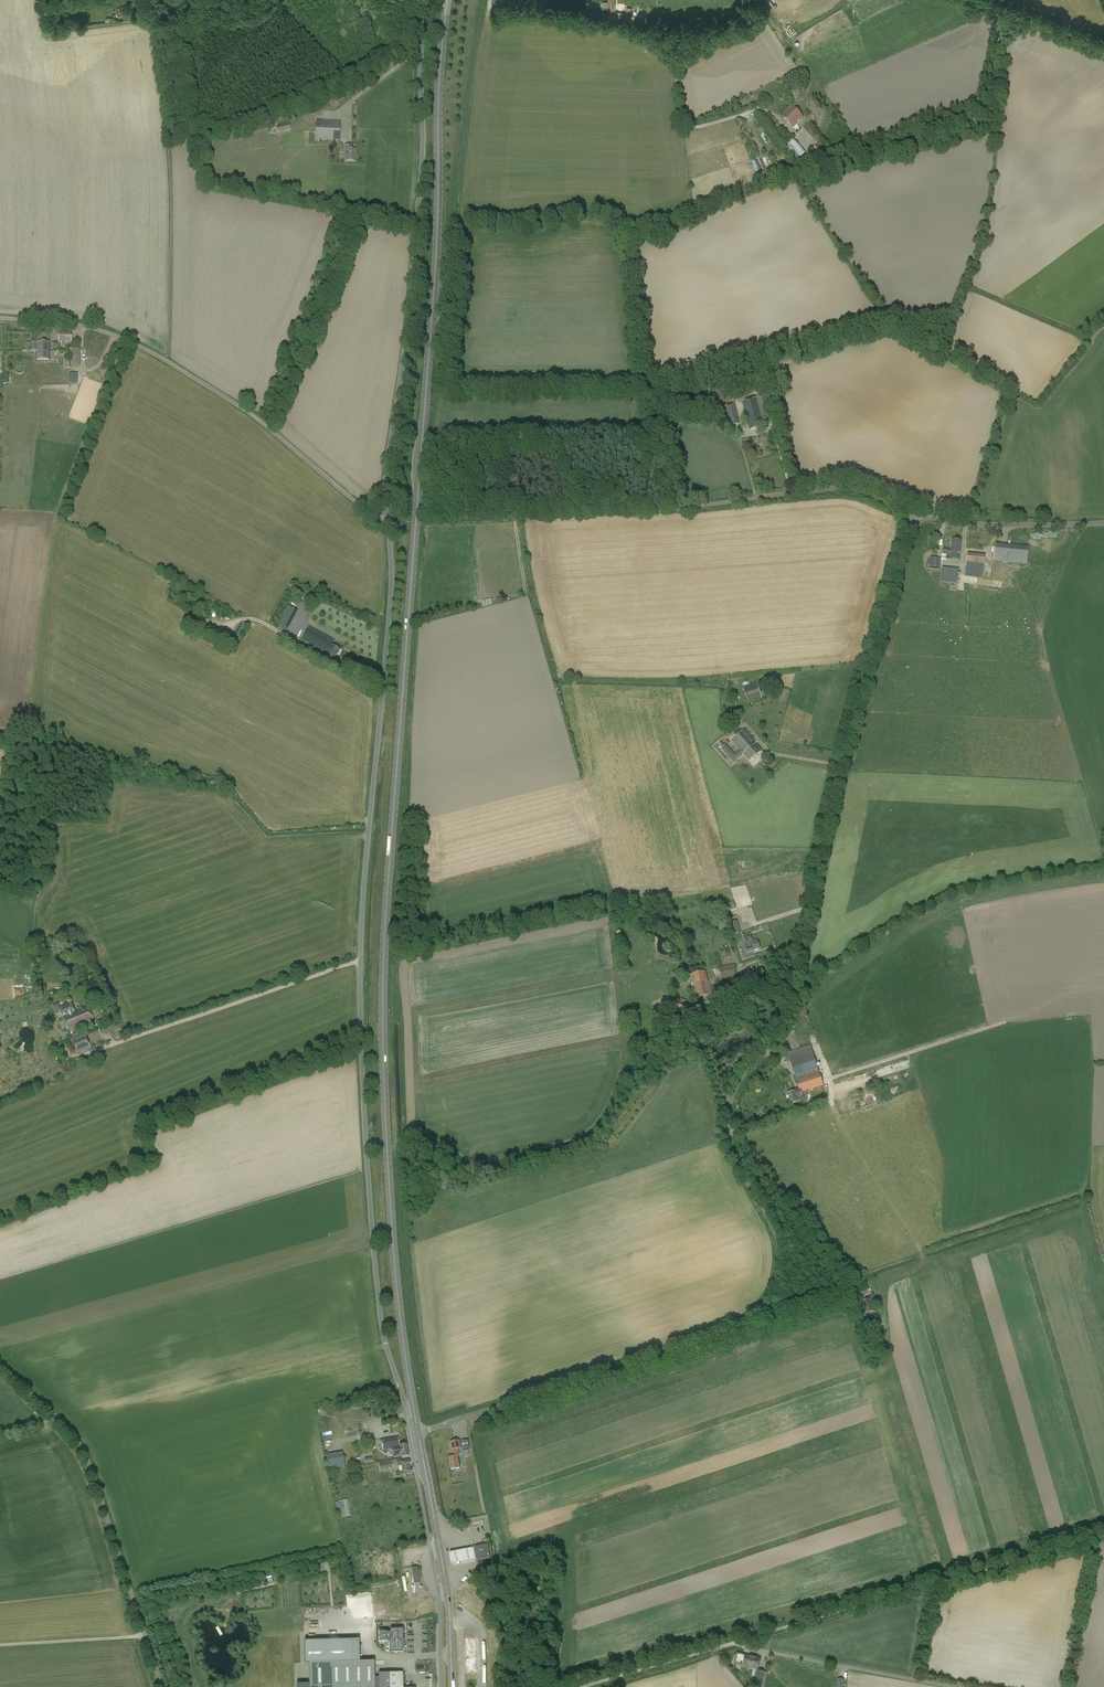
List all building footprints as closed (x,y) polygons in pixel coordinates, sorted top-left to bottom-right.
[(117,17),(128,14),(127,6),(115,8),(117,17)] [(793,128),(804,118),(794,109),(784,119),(793,128)] [(340,141),(340,122),(316,121),(316,141),(340,141)] [(800,158),(805,153),(794,140),(788,145),(800,158)] [(356,157),(356,155),(356,150),(351,149),(351,146),(345,146),(345,162),(355,162),(356,157)] [(759,159),(752,161),(757,174),(764,172),(759,159)] [(66,346),(66,343),(71,343),(71,332),(58,332),(58,343),(61,343),(61,346),(66,346)] [(47,352),(50,352),(50,343),(37,343),(32,343),(32,351),(37,351),(47,351),(47,352)] [(72,348),(72,366),(81,366),(81,348),(72,348)] [(47,351),(37,351),(36,360),(50,361),(50,352),(47,352),(47,351)] [(766,388),(779,385),(775,369),(761,372),(766,388)] [(764,427),(763,420),(771,417),(766,396),(742,403),(749,431),(764,427)] [(730,427),(740,425),(734,404),(725,407),(730,427)] [(952,540),(951,549),(943,549),(942,554),(947,554),(946,560),(960,561),(961,541),(952,540)] [(1026,564),(1028,548),(996,544),(994,561),(1026,564)] [(985,555),(967,554),(965,575),(983,577),(985,555)] [(940,569),(941,559),(930,558),(929,568),(940,569)] [(957,584),(959,569),(942,567),(941,582),(957,584)] [(277,627),(286,632),(297,610),(288,606),(277,627)] [(233,651),(246,627),(242,624),(229,648),(233,651)] [(331,646),(333,643),(308,630),(302,640),(327,654),(325,657),(333,661),(339,650),(331,646)] [(748,704),(762,699),(756,683),(743,687),(748,704)] [(742,756),(743,755),(744,755),(750,762),(761,752),(755,745),(743,730),(731,740),(740,751),(734,755),(726,745),(721,749),(733,763),(737,760),(742,756)] [(741,933),(737,921),(730,923),(734,935),(741,933)] [(752,936),(743,939),(745,945),(744,945),(747,953),(754,950),(754,951),(760,949),(757,940),(754,942),(752,936)] [(736,975),(734,965),(719,968),(721,979),(736,975)] [(766,974),(762,968),(750,975),(753,981),(766,974)] [(712,995),(709,983),(709,982),(708,982),(705,971),(689,975),(693,987),(694,986),(696,998),(712,995)] [(684,1014),(687,1001),(676,998),(672,1010),(684,1014)] [(87,1008),(75,1013),(71,1004),(58,1009),(68,1031),(92,1020),(87,1008)] [(705,1032),(711,1030),(707,1010),(700,1012),(705,1032)] [(76,1053),(90,1047),(86,1036),(72,1042),(76,1053)] [(790,1062),(796,1080),(819,1073),(811,1046),(788,1053),(790,1062)] [(909,1061),(883,1067),(885,1075),(911,1069),(909,1061)] [(824,1086),(819,1073),(796,1080),(799,1090),(800,1094),(801,1093),(824,1086)] [(799,1103),(797,1099),(802,1097),(801,1093),(800,1094),(799,1090),(795,1091),(795,1092),(788,1094),(792,1105),(799,1103)] [(860,1297),(869,1294),(867,1288),(858,1292),(860,1297)] [(867,1314),(873,1311),(868,1299),(862,1301),(867,1314)] [(402,1458),(409,1456),(406,1444),(399,1445),(398,1437),(381,1440),(383,1451),(391,1449),(393,1458),(401,1456),(402,1458)] [(469,1449),(468,1440),(461,1442),(463,1450),(469,1449)] [(458,1450),(461,1449),(460,1441),(450,1443),(452,1454),(454,1454),(454,1457),(449,1458),(450,1465),(449,1465),(450,1469),(451,1469),(451,1470),(460,1468),(458,1457),(459,1457),(458,1450)] [(326,1454),(326,1457),(328,1470),(345,1467),(343,1454),(342,1452),(326,1454)] [(400,1476),(412,1473),(411,1469),(410,1469),(410,1466),(410,1465),(410,1460),(401,1462),(397,1463),(398,1467),(402,1466),(403,1471),(399,1472),(400,1476)] [(342,1518),(351,1515),(348,1500),(338,1502),(342,1518)] [(476,1554),(489,1551),(488,1544),(475,1547),(476,1554)] [(474,1548),(449,1553),(452,1564),(476,1559),(474,1548)] [(477,1560),(490,1558),(489,1551),(476,1554),(477,1560)] [(420,1576),(421,1575),(420,1571),(418,1572),(417,1567),(411,1568),(414,1585),(420,1584),(419,1580),(420,1580),(420,1576)] [(390,1629),(390,1632),(388,1633),(388,1632),(379,1632),(379,1642),(389,1641),(389,1653),(390,1653),(390,1652),(402,1652),(402,1641),(404,1640),(403,1640),(402,1629),(390,1629)] [(403,1673),(378,1673),(379,1677),(374,1677),(374,1661),(360,1661),(359,1639),(305,1641),(305,1663),(308,1663),(308,1684),(297,1684),(297,1686),(403,1686),(403,1673)] [(487,1663),(487,1653),(478,1653),(478,1657),(469,1657),(470,1671),(479,1671),(479,1663),(487,1663)] [(760,1659),(737,1654),(735,1664),(754,1668),(757,1669),(758,1669),(760,1659)] [(757,1671),(755,1677),(754,1685),(762,1686),(764,1686),(767,1673),(757,1671)]
